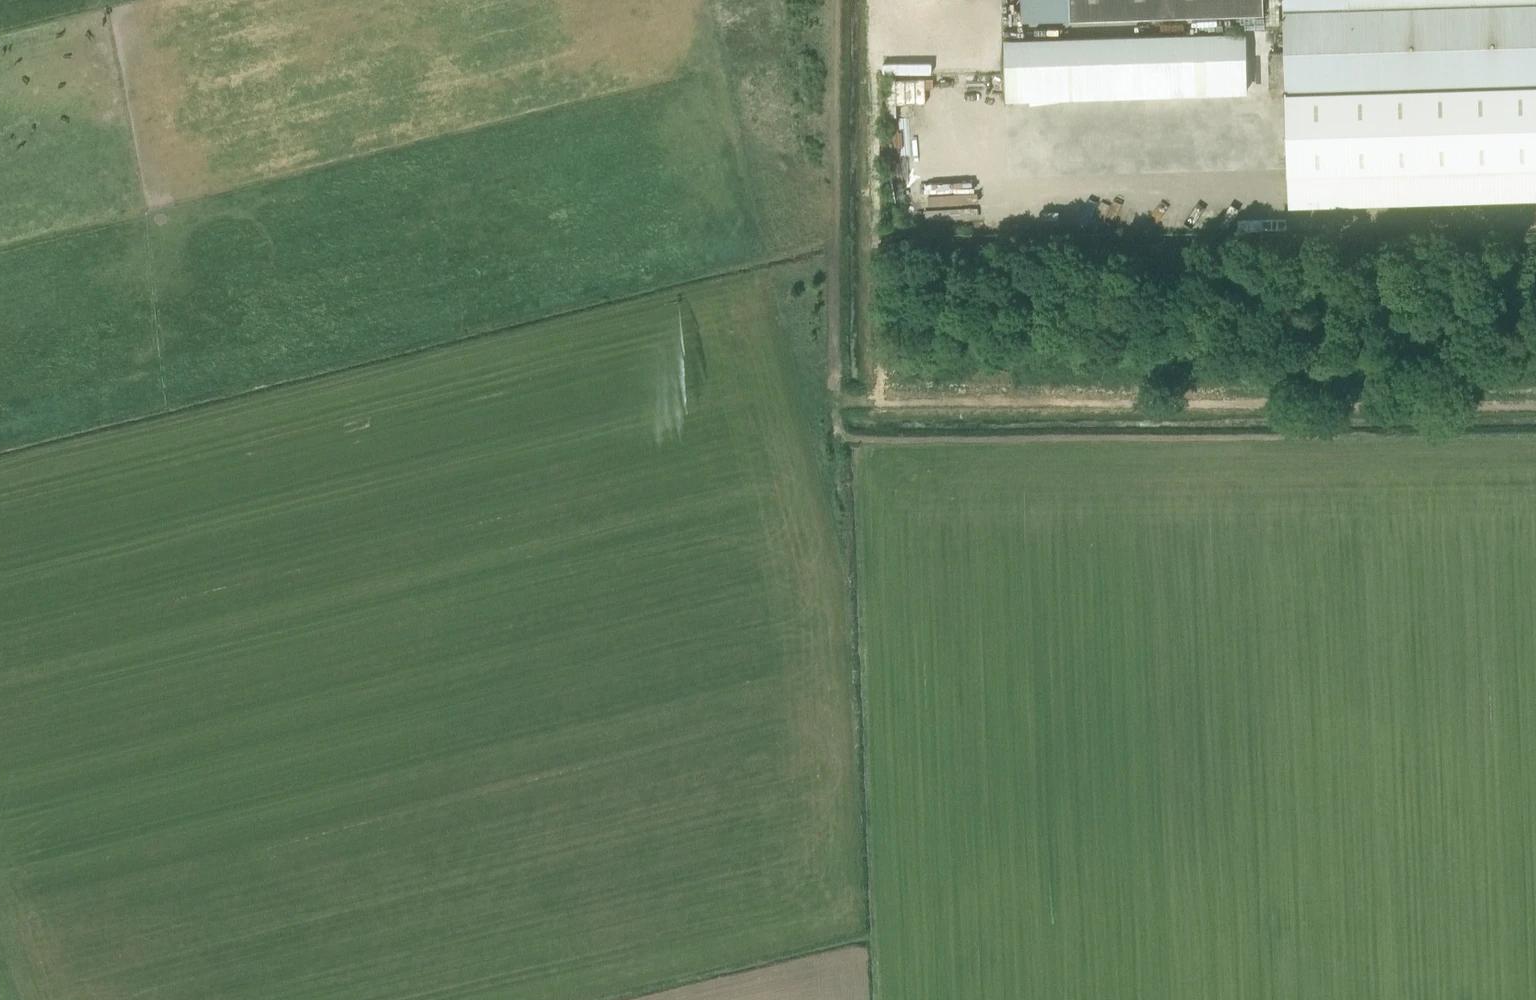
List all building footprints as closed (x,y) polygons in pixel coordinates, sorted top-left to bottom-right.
[(1023,25),(1270,14),(1270,0),(1021,0),(1023,25)] [(1287,174),(1535,166),(1535,0),(1283,0),(1287,174)] [(1004,38),(1005,100),(1248,94),(1247,32),(1004,38)]
